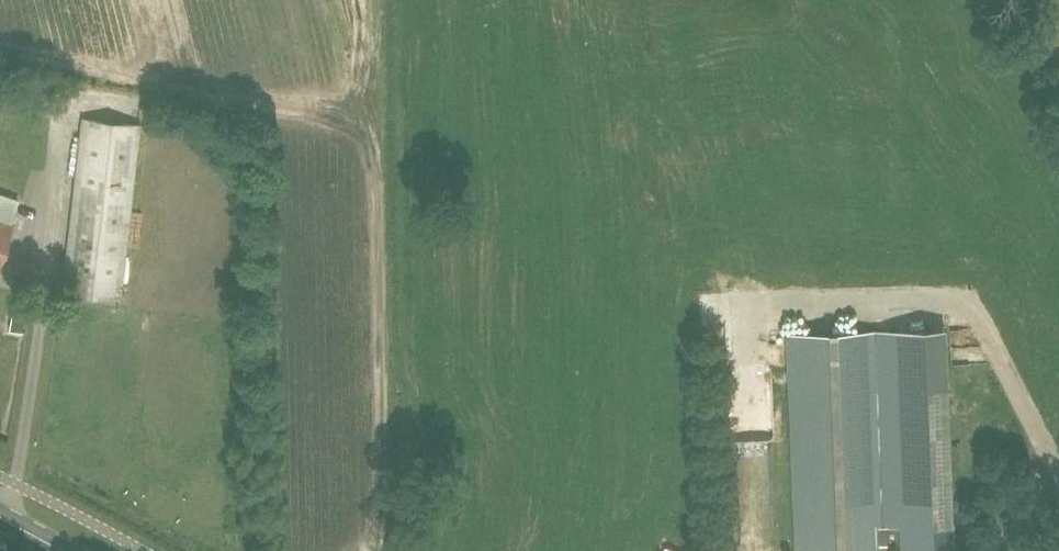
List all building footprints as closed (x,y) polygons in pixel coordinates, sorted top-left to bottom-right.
[(64,291),(120,297),(140,124),(85,118),(64,291)] [(13,220),(0,216),(0,267),(13,220)] [(878,331),(787,334),(795,550),(953,550),(944,328),(878,331)]
